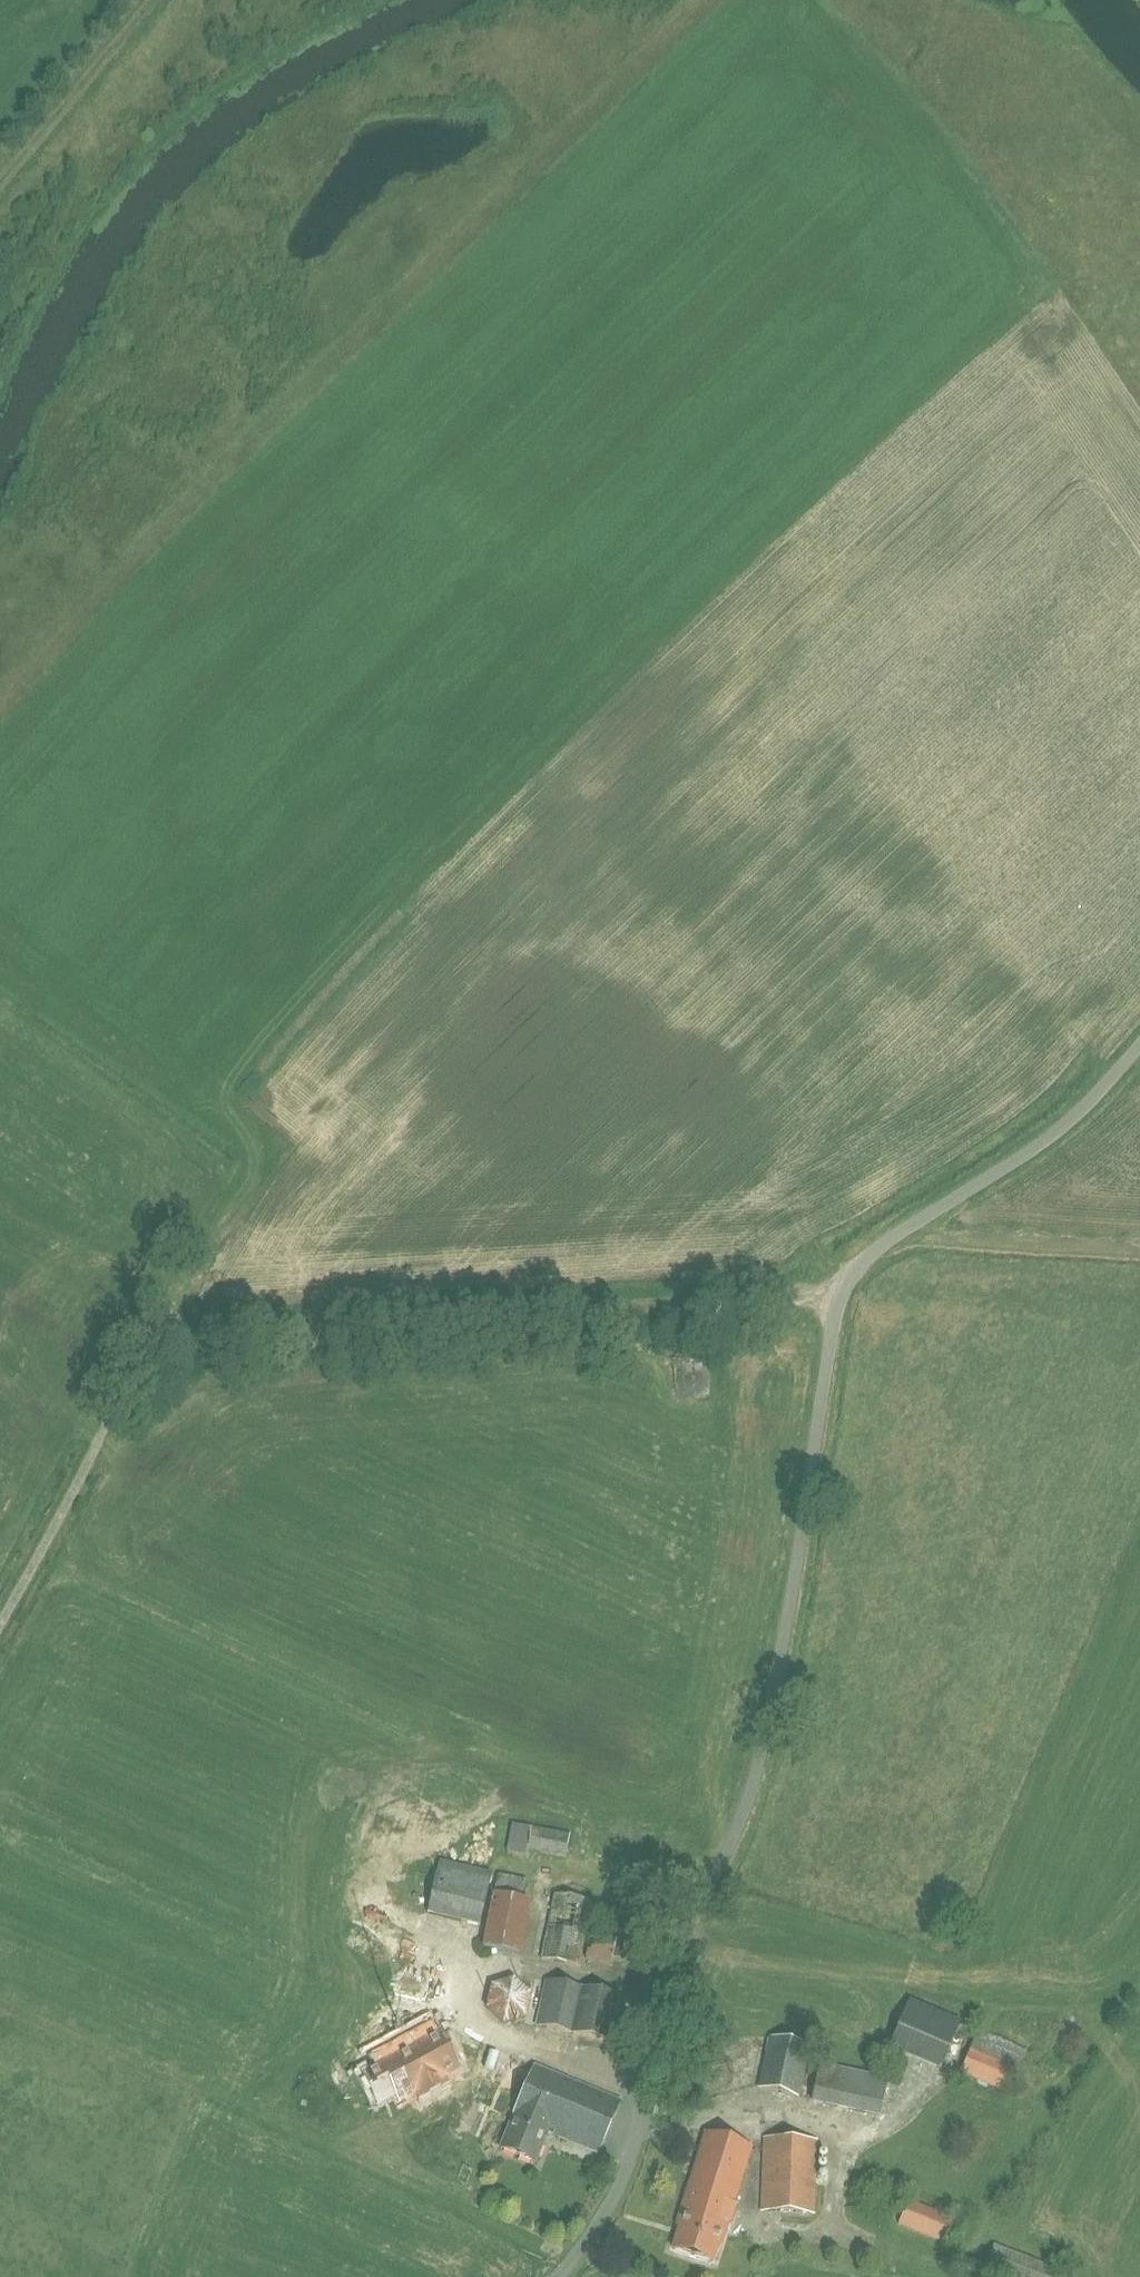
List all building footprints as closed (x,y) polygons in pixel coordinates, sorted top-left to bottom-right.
[(670,1394),(703,1395),(704,1358),(671,1357),(670,1394)] [(516,1853),(534,1854),(535,1825),(516,1825),(516,1853)] [(492,1873),(440,1860),(426,1914),(480,1927),(492,1873)] [(588,1945),(596,1901),(559,1895),(548,1960),(589,1968),(590,1961),(618,1966),(620,1951),(588,1945)] [(495,1896),(490,1950),(531,1954),(535,1900),(495,1896)] [(536,2025),(614,2041),(623,1996),(546,1980),(536,2025)] [(494,1984),(495,2004),(507,2003),(509,2023),(533,2021),(530,1981),(494,1984)] [(909,1999),(888,2048),(940,2070),(961,2022),(909,1999)] [(1010,2094),(1028,2050),(978,2029),(960,2073),(1010,2094)] [(373,2069),(364,2074),(378,2102),(396,2092),(400,2100),(415,2092),(417,2097),(445,2082),(442,2077),(457,2069),(438,2034),(415,2046),(409,2035),(384,2048),(390,2060),(373,2069)] [(810,2045),(770,2036),(768,2036),(757,2088),(798,2098),(810,2045)] [(879,2117),(888,2078),(819,2064),(811,2103),(879,2117)] [(598,2154),(598,2153),(619,2102),(535,2067),(513,2118),(501,2149),(535,2163),(548,2133),(598,2154)] [(750,2148),(705,2134),(677,2225),(679,2226),(673,2249),(712,2261),(718,2244),(720,2245),(727,2222),(730,2223),(735,2205),(733,2205),(750,2148)] [(763,2137),(760,2211),(815,2215),(818,2140),(763,2137)] [(897,2225),(947,2244),(958,2220),(908,2200),(897,2225)] [(993,2244),(983,2269),(1004,2276),(1059,2276),(1061,2271),(993,2244)]
